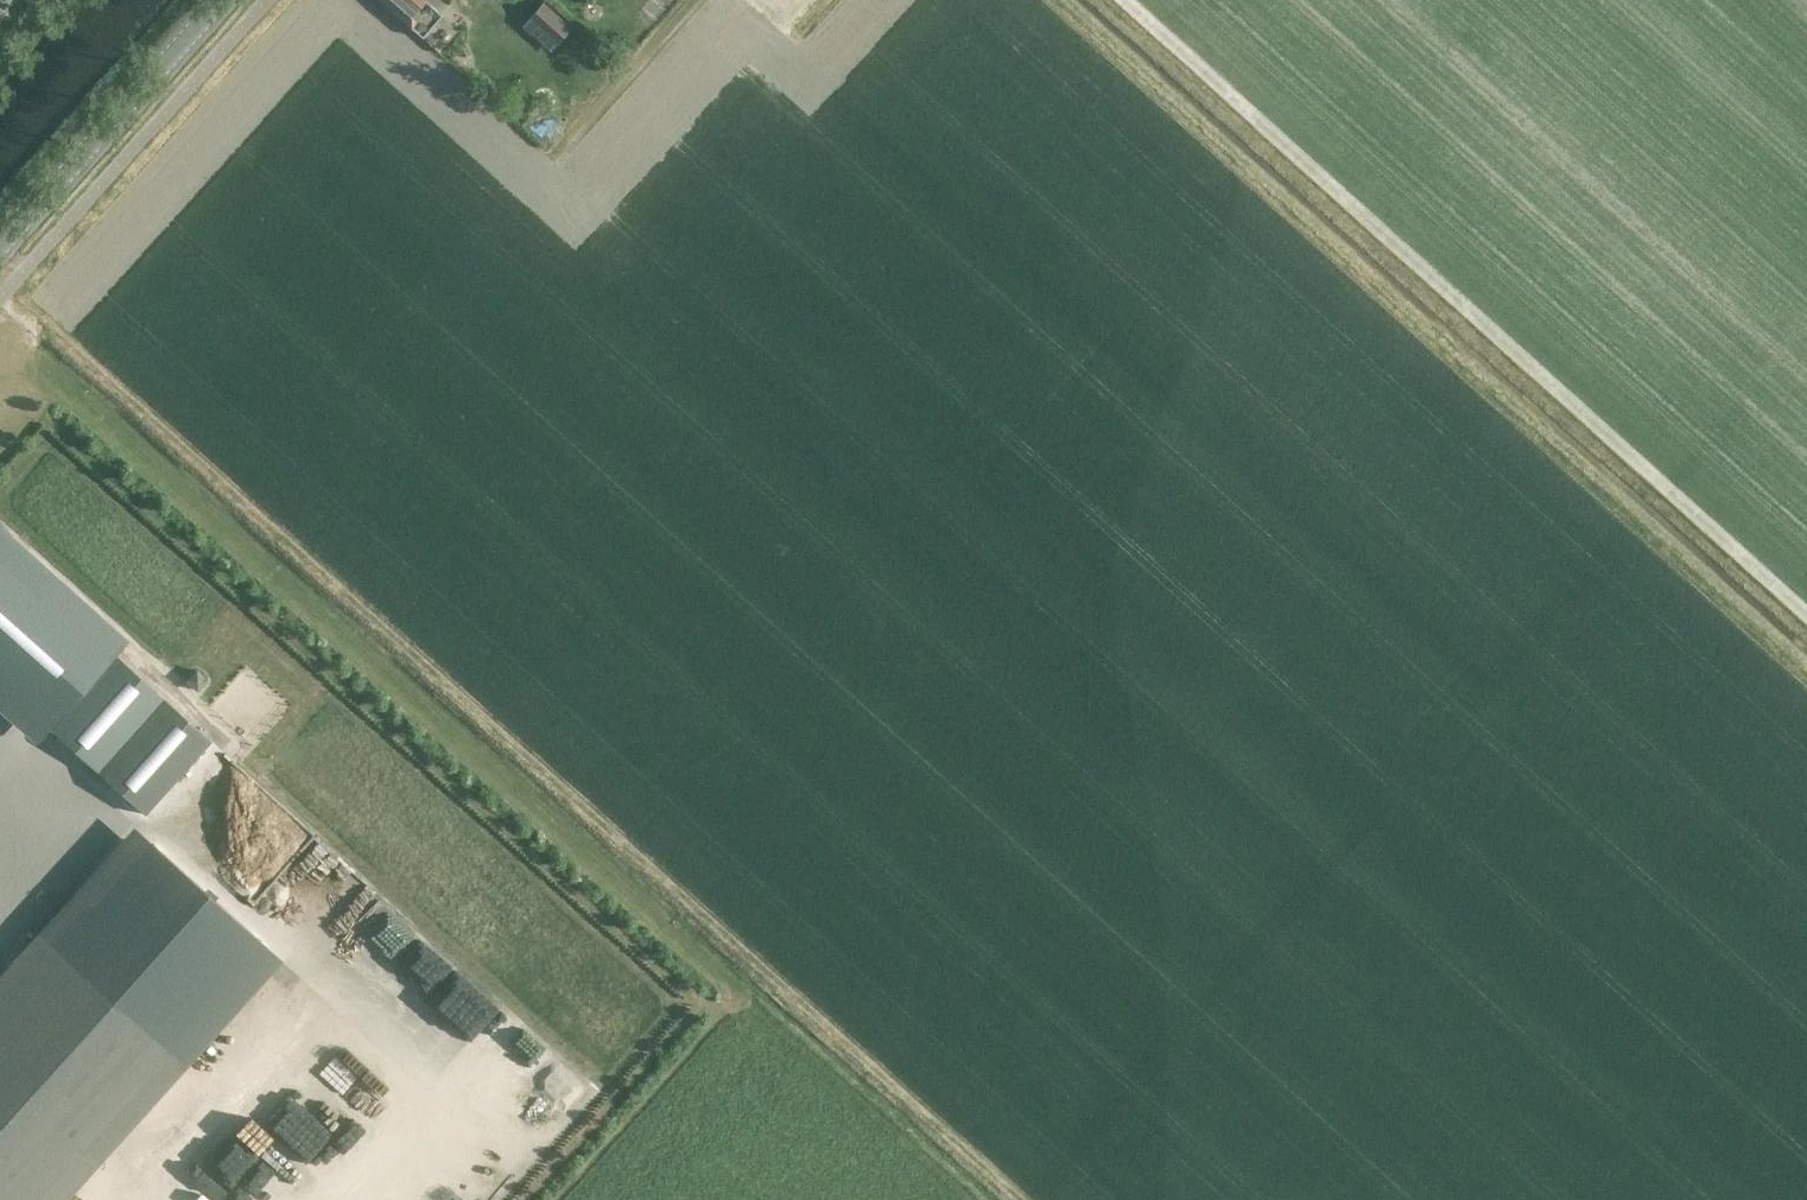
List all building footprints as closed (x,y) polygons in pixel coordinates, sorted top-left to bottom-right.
[(423,0),(379,0),(404,23),(423,0)] [(549,51),(571,28),(544,2),(521,25),(549,51)] [(49,728),(116,654),(0,551),(0,684),(49,728)] [(211,740),(165,698),(98,772),(144,813),(211,740)] [(0,1017),(0,1199),(27,1199),(165,1046),(261,940),(155,845),(60,951),(0,1017)]
